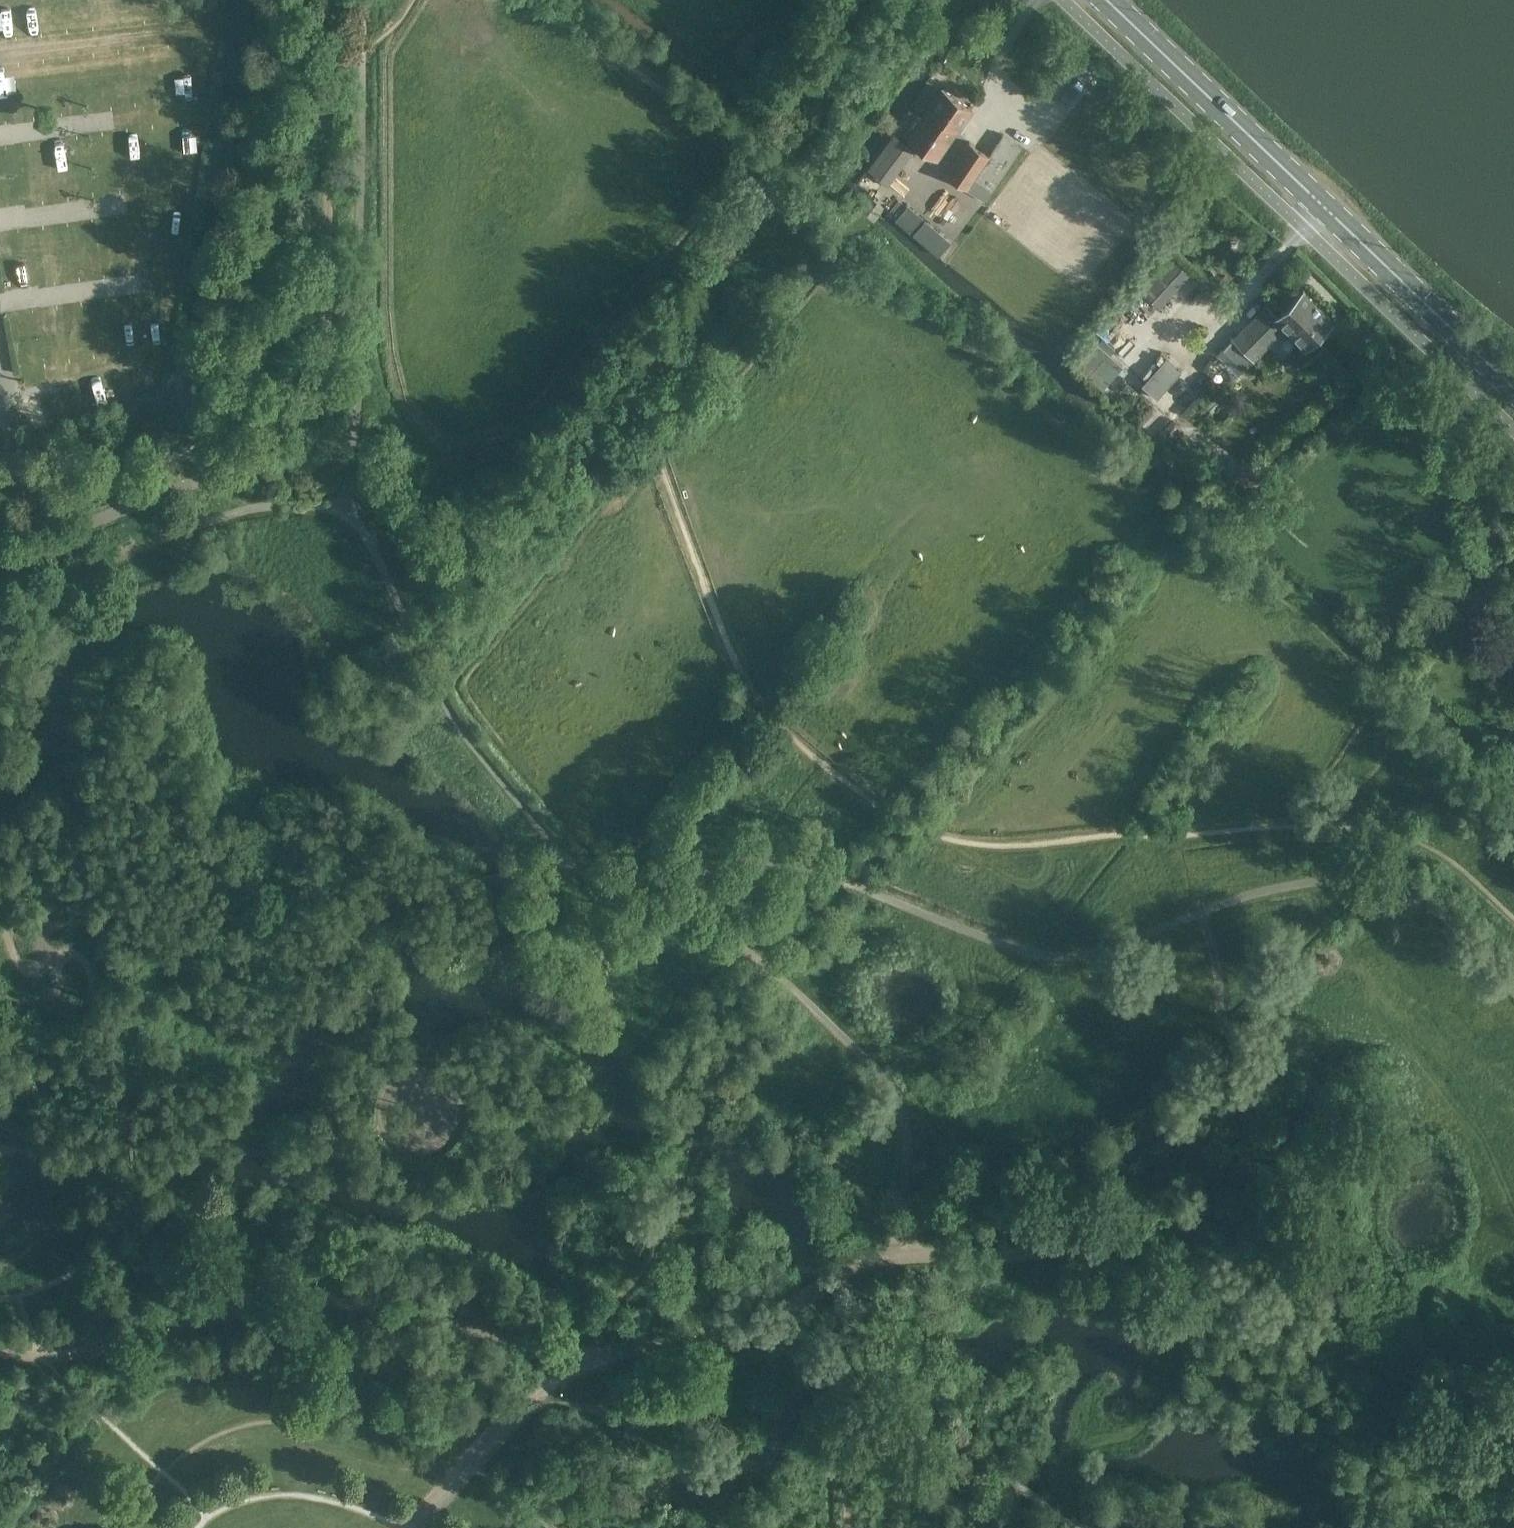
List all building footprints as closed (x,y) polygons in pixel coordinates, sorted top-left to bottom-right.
[(937,161),(973,109),(943,88),(907,141),(937,161)] [(985,201),(1022,147),(1003,134),(989,155),(969,142),(947,175),(985,201)] [(888,184),(915,149),(907,144),(901,138),(888,154),(884,151),(869,170),(888,184)] [(897,218),(940,255),(954,239),(910,202),(897,218)] [(1147,293),(1172,261),(1163,255),(1139,287),(1147,293)] [(1160,303),(1192,273),(1186,266),(1154,296),(1160,303)] [(1243,370),(1286,327),(1305,346),(1332,318),(1304,290),(1277,316),(1267,306),(1223,349),(1243,370)] [(1106,349),(1088,371),(1107,385),(1124,363),(1106,349)]
